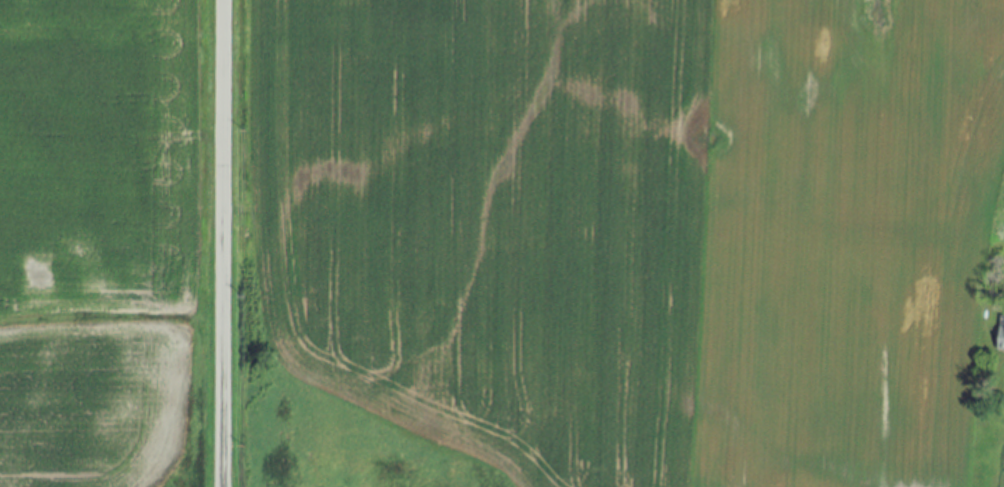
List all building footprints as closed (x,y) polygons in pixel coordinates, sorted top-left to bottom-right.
[(996,320),(994,353),(1003,353),(1003,320),(996,320)]
